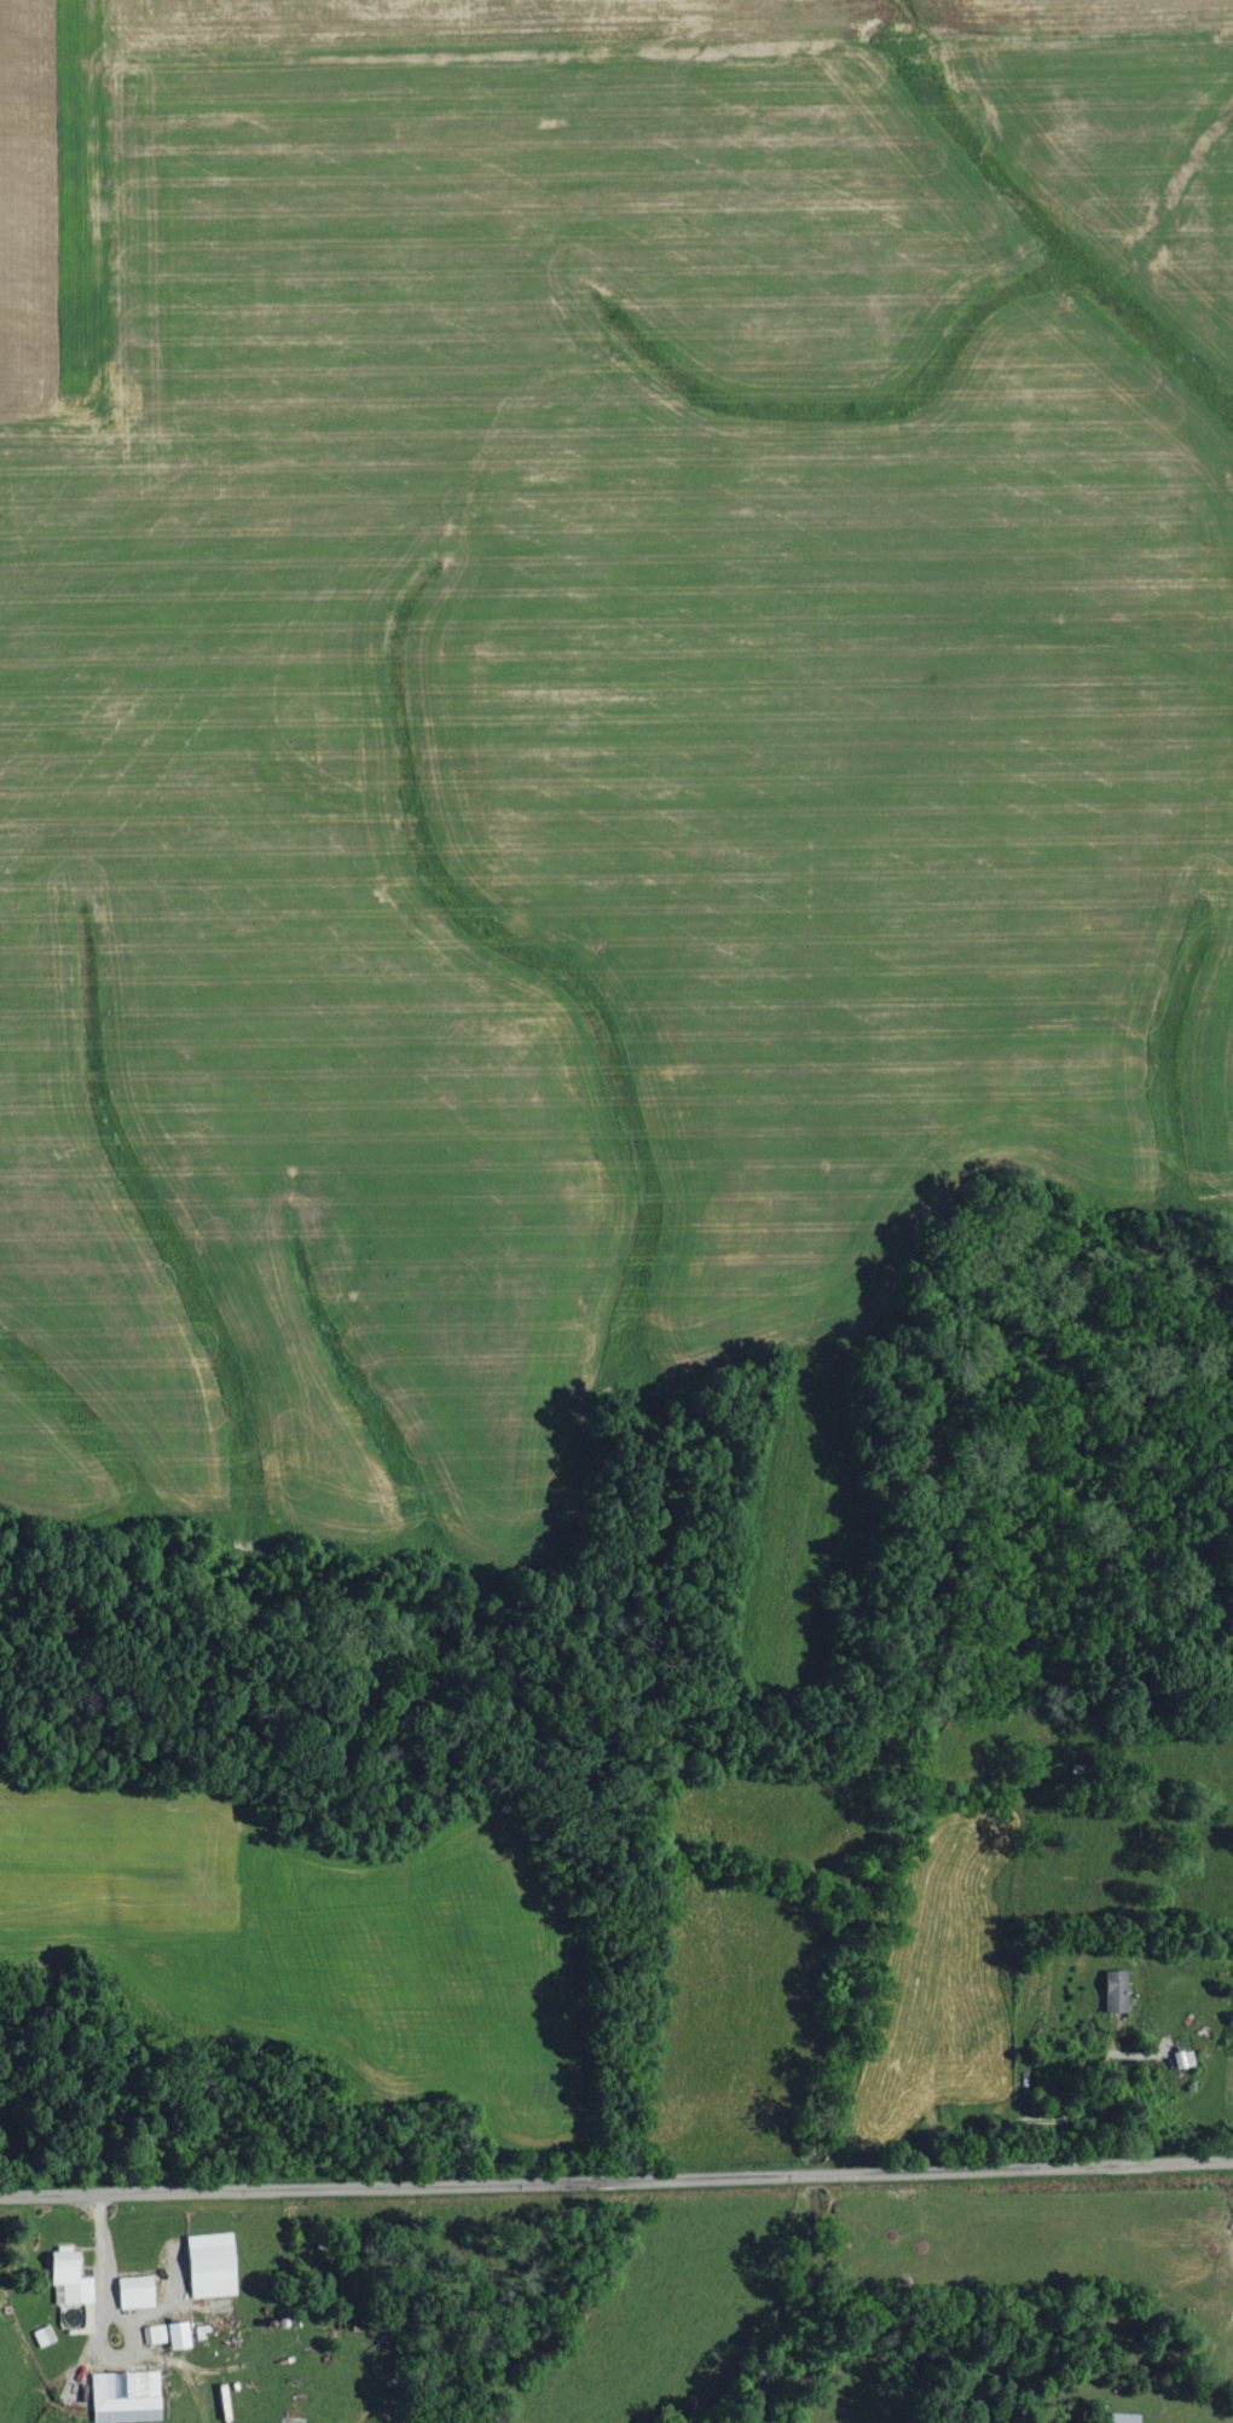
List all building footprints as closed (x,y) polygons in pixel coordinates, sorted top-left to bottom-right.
[(1131,1971),(1108,1972),(1110,2013),(1133,2013),(1131,1971)] [(239,2234),(194,2234),(194,2297),(239,2297),(239,2234)] [(58,2304),(97,2303),(96,2277),(86,2278),(86,2252),(56,2253),(58,2304)] [(158,2308),(158,2277),(121,2278),(121,2309),(158,2308)] [(147,2346),(173,2341),(175,2352),(197,2348),(192,2321),(144,2329),(147,2346)] [(59,2340),(51,2324),(35,2332),(43,2348),(59,2340)] [(197,2341),(211,2340),(210,2326),(196,2327),(197,2341)] [(164,2422),(164,2373),(95,2374),(96,2422),(103,2422),(164,2422)] [(1115,2414),(1114,2422),(1144,2422),(1144,2414),(1115,2414)]
